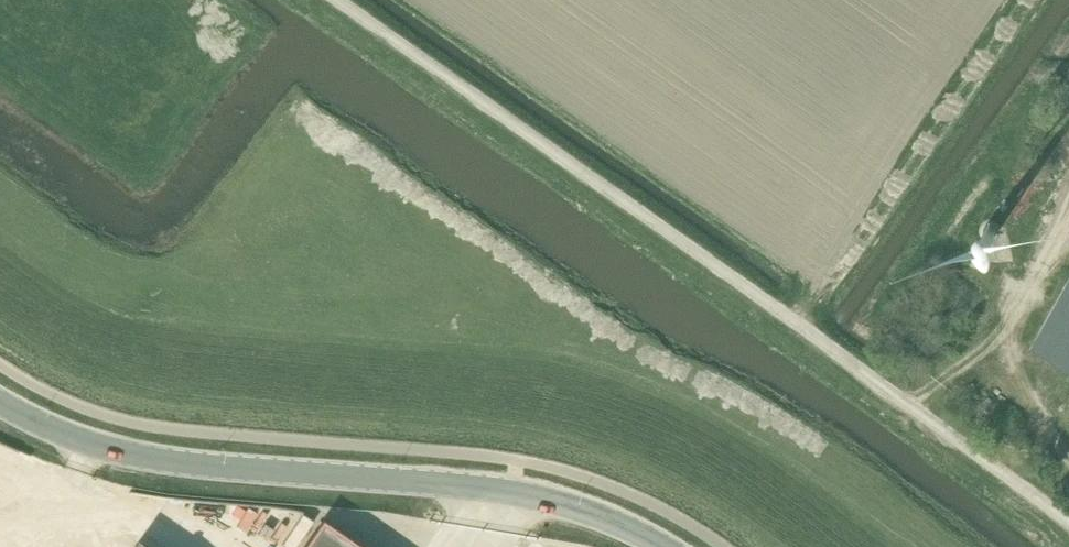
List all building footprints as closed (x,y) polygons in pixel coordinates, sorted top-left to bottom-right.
[(1033,348),(1068,368),(1068,284),(1033,348)] [(315,521),(304,514),(283,544),(286,546),(297,546),(315,521)] [(324,522),(307,546),(361,546),(324,522)]
